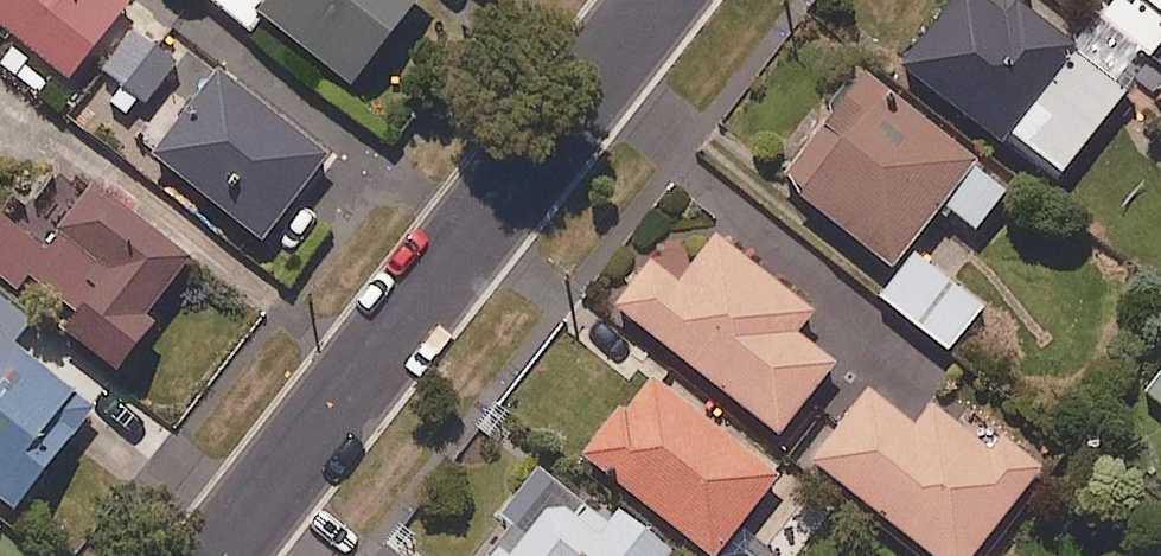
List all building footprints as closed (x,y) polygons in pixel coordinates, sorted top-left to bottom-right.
[(69,87),(130,9),(118,0),(0,0),(0,32),(69,87)] [(250,37),(262,22),(351,94),(427,0),(279,0),(267,14),(250,0),(206,0),(250,37)] [(974,0),(961,0),(904,71),(998,148),(1003,143),(1057,187),(1128,99),(1017,9),(1004,25),(974,0)] [(1120,5),(1104,25),(1150,62),(1160,49),(1160,0),(1113,0),(1120,5)] [(177,68),(135,36),(106,76),(148,107),(177,68)] [(11,49),(0,62),(0,73),(38,104),(54,84),(11,49)] [(1007,197),(861,79),(778,183),(894,275),(944,213),(975,238),(1007,197)] [(328,164),(220,80),(154,165),(262,249),(328,164)] [(93,194),(45,258),(0,225),(0,264),(78,322),(64,341),(119,383),(200,274),(93,194)] [(814,321),(718,245),(680,293),(649,270),(614,315),(780,444),(835,373),(797,343),(814,321)] [(982,314),(914,259),(879,303),(947,358),(982,314)] [(0,299),(0,507),(15,519),(96,417),(12,352),(33,325),(0,299)] [(1147,397),(1160,409),(1160,380),(1147,397)] [(650,384),(586,465),(701,555),(724,555),(779,487),(650,384)] [(867,398),(812,468),(924,555),(980,555),(1041,477),(1001,445),(990,459),(932,414),(916,436),(867,398)] [(538,477),(500,526),(512,534),(495,555),(659,555),(618,524),(611,534),(538,477)]
